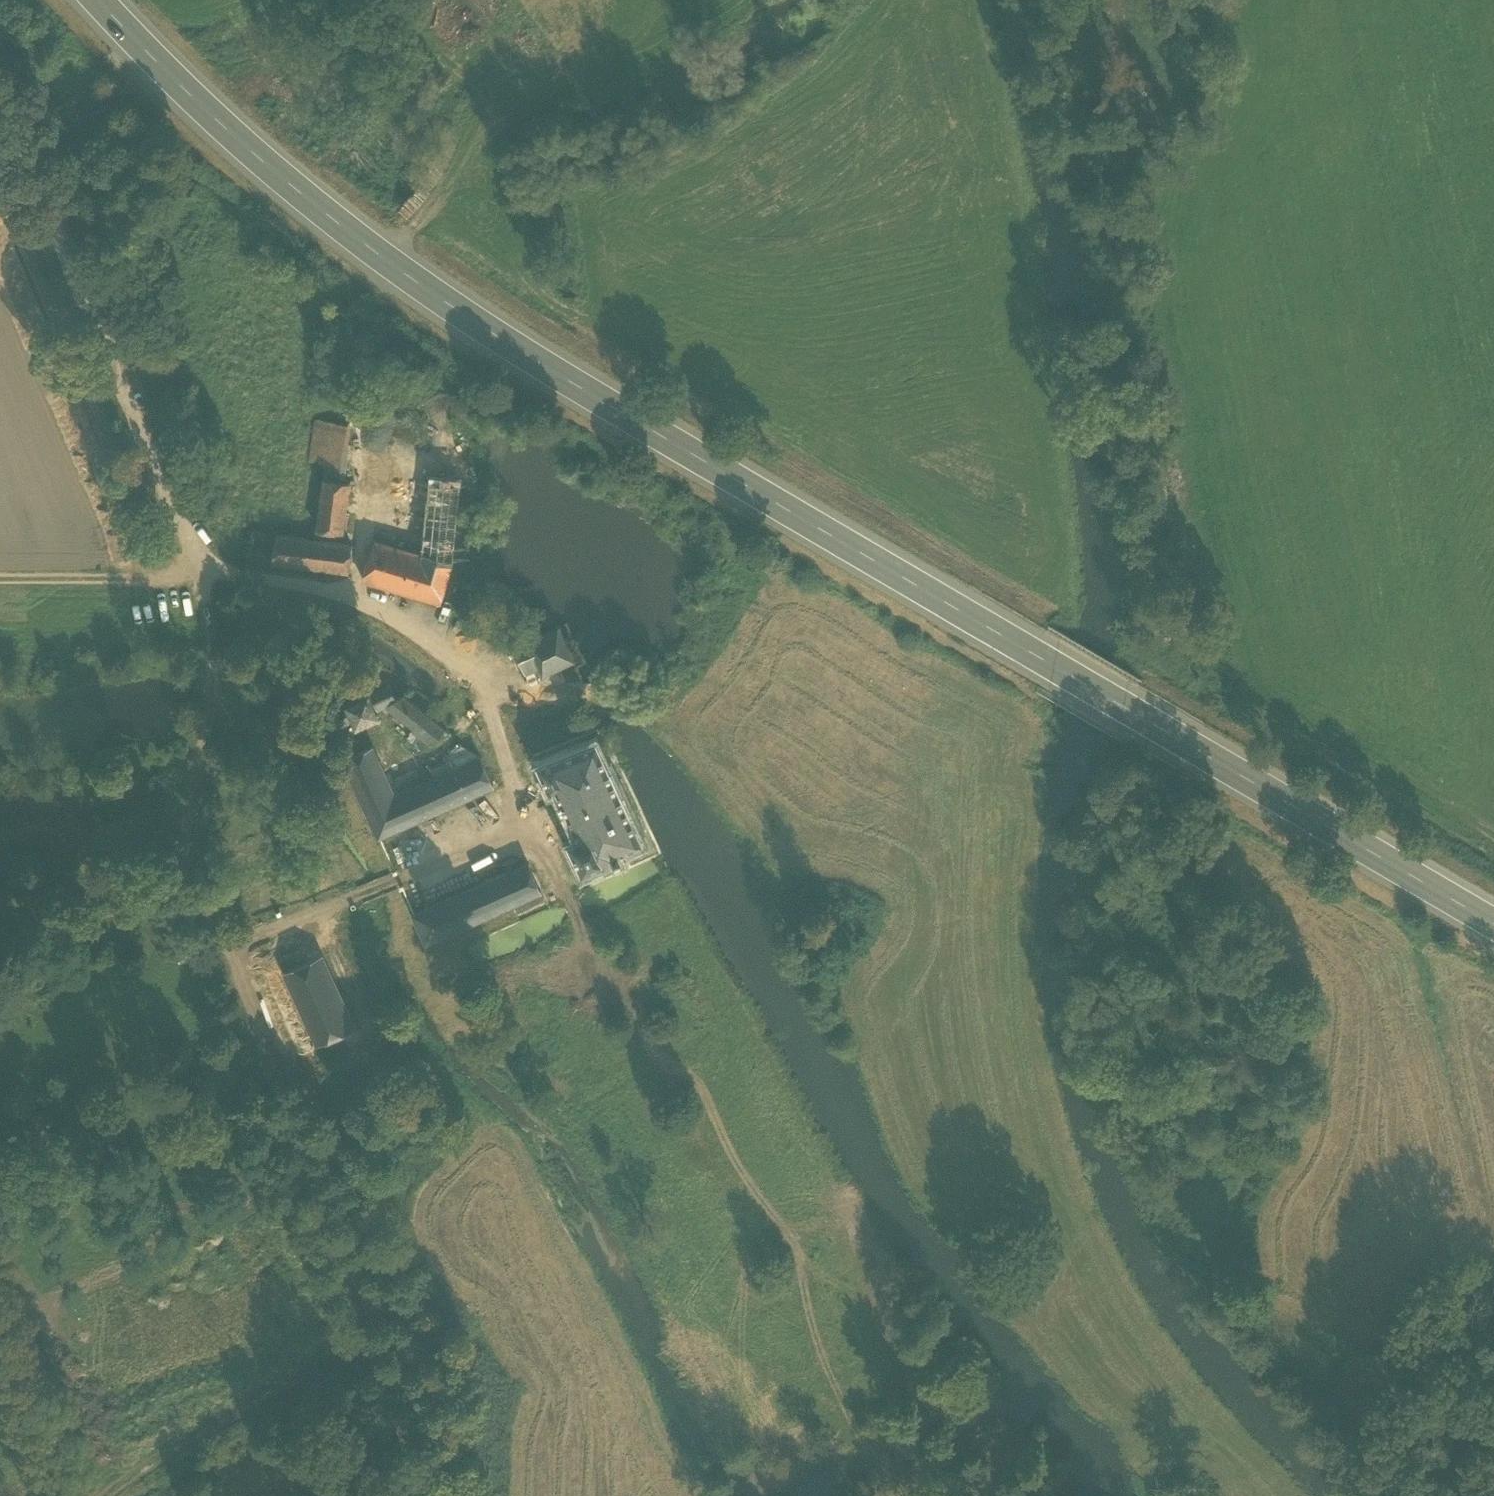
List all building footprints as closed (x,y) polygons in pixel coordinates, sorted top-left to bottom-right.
[(352,424),(317,419),(307,474),(323,477),(342,480),(352,424)] [(390,465),(367,466),(367,477),(390,477),(390,465)] [(313,540),(341,544),(351,481),(342,480),(323,477),(313,540)] [(459,485),(427,481),(425,508),(424,523),(423,531),(421,555),(454,564),(459,485)] [(425,508),(417,507),(415,523),(424,523),(425,508)] [(423,531),(415,530),(413,553),(421,555),(423,531)] [(313,540),(275,535),(271,562),(349,572),(353,545),(341,544),(313,540)] [(413,553),(374,542),(363,580),(441,603),(454,564),(421,555),(413,553)] [(568,623),(543,634),(540,627),(526,634),(528,640),(514,647),(519,658),(512,661),(518,673),(524,671),(525,672),(540,665),(543,672),(582,655),(568,623)] [(369,695),(376,710),(387,705),(414,727),(425,713),(403,695),(393,700),(386,687),(369,695)] [(376,710),(369,695),(367,690),(347,699),(348,702),(356,718),(357,721),(377,712),(376,710)] [(348,702),(332,710),(339,726),(356,718),(348,702)] [(332,710),(320,715),(327,731),(339,726),(332,710)] [(445,729),(425,713),(414,727),(412,730),(432,746),(445,729)] [(359,724),(335,735),(346,759),(369,749),(359,724)] [(597,742),(539,765),(551,789),(557,786),(579,838),(569,845),(582,873),(622,856),(619,851),(642,841),(628,809),(629,808),(612,770),(610,771),(597,742)] [(420,784),(400,793),(398,788),(391,791),(372,747),(369,749),(346,759),(343,760),(371,822),(400,809),(406,823),(432,812),(420,784)] [(470,751),(449,760),(453,769),(420,784),(432,812),(493,785),(481,757),(470,751)] [(400,809),(371,822),(377,836),(406,823),(400,809)] [(528,864),(413,915),(425,945),(541,892),(528,864)] [(321,956),(283,974),(317,1045),(355,1027),(321,956)]
